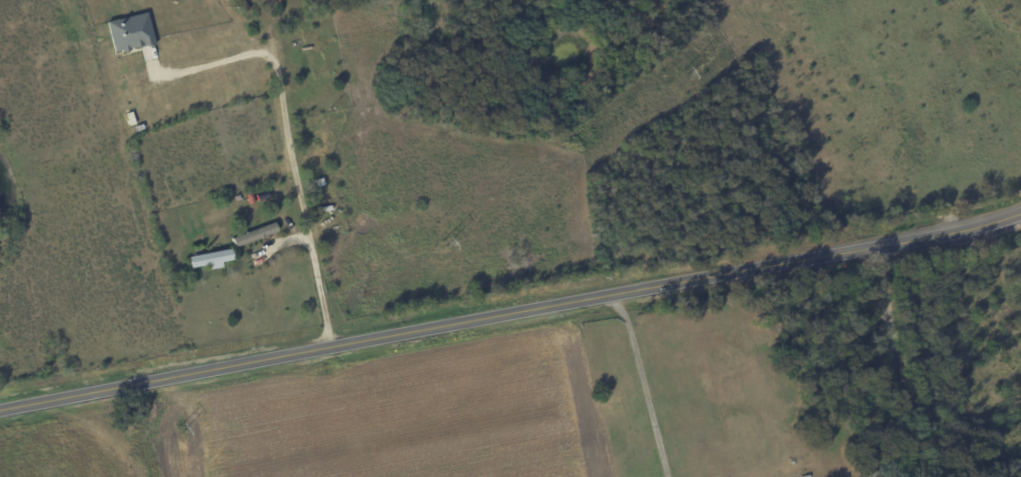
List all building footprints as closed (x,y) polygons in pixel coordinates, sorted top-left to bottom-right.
[(152,44),(145,13),(103,23),(111,54),(152,44)] [(275,232),(271,222),(228,239),(232,249),(275,232)] [(219,268),(218,262),(228,261),(226,250),(184,256),(186,268),(206,265),(207,270),(219,268)]
